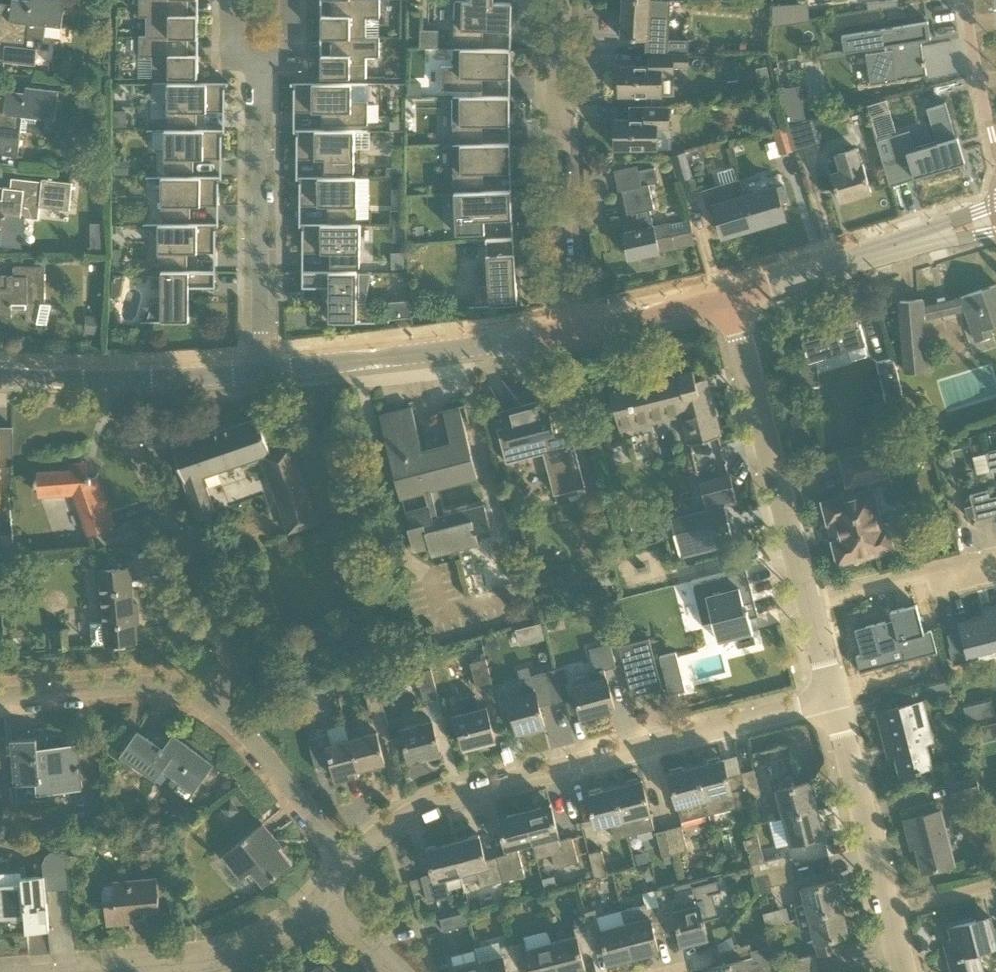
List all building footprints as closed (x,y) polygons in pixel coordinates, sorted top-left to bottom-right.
[(35,65),(38,40),(44,40),(46,25),(62,27),(65,0),(12,0),(12,4),(0,2),(0,44),(6,44),(4,62),(35,65)] [(189,0),(140,0),(140,16),(147,17),(147,37),(188,37),(199,37),(199,15),(188,15),(189,0)] [(380,0),(331,0),(331,15),(321,15),(321,37),(338,37),(366,37),(366,17),(380,17),(380,0)] [(471,1),(456,1),(454,42),(483,43),(484,29),(512,30),(513,3),(494,2),(494,0),(471,0),(471,1)] [(664,40),(657,40),(660,0),(623,0),(621,37),(648,39),(646,52),(651,53),(664,53),(664,44),(664,40)] [(774,21),(809,18),(808,0),(802,0),(772,3),(774,21)] [(876,81),(871,81),(871,83),(927,74),(926,64),(926,60),(924,60),(921,40),(921,39),(930,37),(927,22),(844,35),(846,50),(868,47),(868,52),(867,53),(867,54),(872,53),(876,81)] [(439,47),(439,29),(421,29),(420,47),(439,47)] [(188,55),(188,37),(147,37),(140,37),(140,39),(140,50),(139,56),(153,56),(153,77),(199,77),(199,55),(188,55)] [(380,57),(380,37),(366,37),(338,37),(338,55),(321,55),(321,77),(366,77),(366,57),(380,57)] [(140,50),(140,39),(126,39),(126,50),(140,50)] [(664,44),(664,53),(688,53),(688,40),(669,40),(664,40),(664,44)] [(454,49),(454,66),(441,66),(441,89),(483,90),(483,77),(511,77),(512,50),(454,49)] [(688,53),(651,53),(650,66),(619,66),(619,96),(675,96),(675,67),(688,67),(688,53)] [(857,80),(867,79),(865,59),(856,59),(857,80)] [(422,82),(421,82),(412,82),(408,82),(409,96),(423,95),(422,82)] [(802,82),(784,84),(786,118),(804,116),(802,82)] [(229,83),(168,83),(168,124),(197,124),(197,111),(226,111),(226,85),(229,85),(229,83)] [(352,101),(352,83),(291,83),(291,85),(294,85),(294,111),(323,111),(323,124),(368,125),(368,101),(352,101)] [(47,119),(56,120),(59,91),(26,87),(25,93),(7,90),(6,96),(0,96),(0,154),(19,156),(22,130),(45,133),(47,119)] [(483,138),(483,125),(511,124),(511,96),(453,97),(453,138),(483,138)] [(878,139),(877,140),(890,186),(924,175),(924,174),(962,162),(964,162),(966,161),(958,136),(956,137),(946,103),(945,104),(927,109),(937,140),(938,143),(916,149),(915,146),(910,130),(892,135),(878,139)] [(615,149),(657,149),(657,130),(669,130),(669,106),(645,106),(645,119),(615,119),(615,149)] [(113,127),(126,127),(126,112),(113,112),(113,127)] [(405,130),(406,121),(390,120),(390,129),(405,130)] [(795,150),(808,147),(800,121),(787,125),(795,150)] [(781,154),(795,150),(787,125),(772,129),(776,141),(765,144),(770,159),(781,155),(781,154)] [(226,130),(165,130),(165,171),(194,171),(194,158),(223,158),(223,132),(226,132),(226,130)] [(297,158),(326,158),(326,171),(355,171),(355,130),(294,130),(294,132),(297,132),(297,158)] [(454,186),(484,185),(483,172),(512,171),(511,143),(454,145),(454,186)] [(872,191),(863,164),(861,165),(856,149),(838,154),(839,159),(829,162),(832,173),(840,201),(872,191)] [(678,179),(677,179),(678,182),(693,177),(686,152),(671,156),(671,157),(678,179)] [(128,162),(113,162),(114,176),(128,175),(128,162)] [(639,171),(638,166),(615,171),(619,190),(621,190),(623,190),(628,214),(632,213),(637,212),(641,229),(636,230),(630,231),(624,233),(630,257),(660,251),(659,250),(696,242),(691,220),(655,228),(654,228),(650,209),(651,209),(654,208),(649,184),(649,183),(644,185),(642,185),(639,171)] [(403,177),(404,167),(386,167),(386,177),(403,177)] [(222,177),(162,177),(162,218),(191,218),(191,205),(219,205),(219,179),(222,179),(222,177)] [(300,205),(328,205),(328,218),(358,218),(358,177),(297,177),(297,179),(300,179),(300,205)] [(30,231),(32,218),(39,219),(41,207),(69,210),(73,182),(42,178),(42,181),(12,178),(11,187),(0,186),(0,228),(30,231)] [(755,226),(745,195),(741,179),(704,190),(709,207),(714,206),(723,236),(755,226)] [(745,195),(755,226),(786,217),(782,202),(788,200),(784,184),(777,186),(745,195)] [(485,220),(513,218),(512,190),(455,193),(456,234),(486,232),(485,220)] [(403,223),(403,210),(390,210),(390,223),(403,223)] [(219,224),(159,224),(159,265),(188,265),(188,252),(216,252),(216,226),(219,226),(219,224)] [(303,252),(331,252),(331,265),(360,265),(361,224),(300,224),(300,226),(303,226),(303,252)] [(470,305),(471,306),(517,303),(517,302),(518,302),(514,237),(486,239),(489,284),(479,285),(476,304),(470,305)] [(91,250),(103,250),(103,239),(91,240),(91,250)] [(404,254),(392,254),(392,271),(404,271),(404,254)] [(45,304),(46,266),(14,265),(14,275),(0,275),(0,316),(12,317),(12,313),(26,313),(26,321),(47,325),(52,305),(45,304)] [(216,271),(162,271),(162,301),(152,301),(147,320),(142,320),(142,321),(189,321),(189,320),(190,287),(216,287),(216,271)] [(357,301),(357,271),(303,271),(303,287),(329,287),(329,321),(330,321),(330,322),(377,322),(377,320),(372,320),(367,301),(357,301)] [(113,275),(112,295),(120,295),(124,275),(113,275)] [(991,326),(995,324),(995,284),(962,297),(962,298),(925,306),(923,299),(901,301),(907,373),(929,371),(927,353),(923,352),(920,320),(966,308),(977,341),(993,335),(991,326)] [(388,301),(390,319),(412,316),(411,300),(388,301)] [(821,322),(825,334),(803,340),(809,359),(800,362),(802,386),(820,385),(818,357),(849,348),(852,360),(870,355),(861,323),(859,324),(855,312),(821,322)] [(86,315),(86,334),(104,334),(104,315),(86,315)] [(876,361),(886,402),(904,398),(894,357),(876,361)] [(679,376),(611,394),(620,430),(683,415),(690,444),(719,437),(721,436),(709,389),(707,379),(704,380),(703,379),(701,379),(702,381),(699,381),(699,380),(697,380),(694,371),(679,375),(679,376)] [(507,427),(499,429),(502,439),(504,446),(508,462),(516,460),(554,450),(560,474),(551,476),(555,493),(584,486),(564,408),(553,411),(549,412),(546,400),(503,411),(507,427)] [(401,496),(403,496),(433,488),(478,476),(464,421),(447,426),(451,442),(436,446),(435,442),(427,444),(428,448),(423,449),(412,407),(380,415),(385,434),(386,434),(392,457),(391,458),(401,496)] [(291,445),(271,452),(260,417),(173,447),(198,520),(217,513),(204,476),(263,456),(289,532),(318,522),(291,445)] [(7,467),(7,459),(13,459),(13,427),(0,427),(0,467),(7,467)] [(889,475),(882,449),(842,460),(848,485),(852,484),(854,494),(823,502),(829,523),(837,521),(842,540),(834,542),(839,563),(895,549),(889,528),(883,529),(873,489),(871,490),(868,480),(889,475)] [(987,452),(987,453),(974,457),(978,474),(991,471),(995,470),(995,450),(987,452)] [(76,492),(90,534),(115,526),(98,476),(91,478),(91,477),(88,477),(84,462),(70,464),(70,470),(37,473),(38,480),(35,481),(35,488),(38,488),(39,495),(46,494),(46,496),(67,495),(67,492),(76,492)] [(700,482),(707,510),(727,505),(738,502),(731,475),(700,482)] [(971,494),(977,520),(995,516),(995,515),(994,511),(995,511),(995,496),(991,497),(989,490),(971,494)] [(487,505),(434,506),(436,554),(475,554),(474,527),(487,526),(487,505)] [(707,510),(671,519),(681,557),(736,544),(736,543),(727,505),(707,510)] [(518,562),(507,565),(511,581),(522,578),(518,562)] [(752,594),(746,567),(694,581),(704,623),(714,620),(719,640),(753,631),(749,617),(747,618),(745,612),(747,611),(747,610),(745,611),(741,597),(752,594)] [(93,644),(106,643),(106,644),(136,642),(133,616),(139,615),(138,603),(130,604),(129,589),(132,589),(130,568),(96,571),(98,593),(102,593),(105,624),(91,625),(93,644)] [(900,639),(924,633),(917,605),(892,612),(894,620),(856,630),(864,658),(902,648),(900,639)] [(995,647),(995,606),(992,607),(994,614),(960,623),(968,654),(979,651),(980,656),(995,652),(994,647),(995,647)] [(518,641),(543,639),(542,623),(516,625),(518,641)] [(650,638),(620,645),(633,696),(663,688),(650,638)] [(615,708),(605,669),(617,666),(611,643),(590,649),(598,680),(575,686),(583,717),(615,708)] [(478,690),(493,686),(486,659),(471,663),(478,690)] [(439,697),(432,668),(430,662),(418,665),(420,672),(417,672),(424,701),(439,697)] [(545,726),(539,700),(549,698),(550,703),(564,700),(556,669),(521,678),(525,693),(509,697),(519,733),(520,733),(519,730),(543,724),(544,727),(545,726)] [(378,686),(365,689),(371,714),(385,710),(378,686)] [(487,707),(480,709),(476,694),(459,699),(463,713),(448,717),(452,733),(460,731),(465,747),(496,739),(487,707)] [(902,777),(922,771),(922,769),(932,766),(924,732),(930,731),(922,701),(878,713),(887,746),(894,745),(902,777)] [(393,745),(405,742),(410,761),(441,753),(433,720),(402,728),(401,721),(388,724),(393,745)] [(138,732),(121,756),(156,780),(163,770),(174,778),(194,792),(214,764),(173,736),(164,750),(138,732)] [(351,739),(359,770),(386,763),(378,732),(351,739)] [(359,770),(351,739),(333,744),(330,733),(309,738),(317,771),(333,766),(337,781),(360,775),(359,770)] [(37,738),(11,740),(15,785),(40,783),(41,791),(39,791),(39,792),(81,789),(77,746),(38,749),(37,738)] [(748,797),(742,772),(728,776),(724,759),(696,766),(709,814),(750,804),(748,797)] [(682,821),(709,814),(696,766),(670,773),(682,821)] [(748,797),(761,794),(755,769),(742,772),(748,797)] [(950,784),(955,799),(981,792),(976,776),(950,784)] [(627,835),(655,828),(643,780),(616,787),(624,820),(627,835)] [(784,817),(817,809),(810,781),(777,790),(784,817)] [(627,835),(624,820),(616,787),(588,794),(597,827),(612,823),(616,839),(627,835)] [(526,810),(525,810),(533,843),(534,842),(538,858),(553,854),(556,868),(579,862),(573,837),(561,840),(551,803),(550,804),(550,805),(526,811),(526,810)] [(817,809),(784,817),(791,844),(824,835),(817,809)] [(518,846),(533,843),(525,810),(524,810),(525,811),(500,818),(500,817),(499,817),(508,853),(497,856),(503,881),(526,876),(518,846)] [(954,864),(941,810),(906,820),(911,841),(915,840),(924,872),(954,864)] [(279,848),(282,846),(263,823),(223,856),(242,878),(253,870),(265,885),(291,864),(279,848)] [(669,829),(676,853),(688,850),(682,826),(669,829)] [(663,857),(676,853),(669,829),(657,832),(663,857)] [(454,841),(453,841),(462,873),(464,882),(479,878),(481,887),(503,881),(497,856),(486,859),(480,835),(478,835),(479,836),(469,839),(454,842),(454,841)] [(752,864),(765,861),(764,860),(758,836),(745,839),(752,864)] [(446,877),(462,873),(453,841),(453,842),(453,843),(429,849),(428,848),(427,848),(434,873),(422,876),(428,901),(451,895),(446,877)] [(589,854),(595,878),(608,875),(601,851),(589,854)] [(768,873),(792,867),(788,854),(764,860),(765,861),(752,865),(755,876),(768,873)] [(768,873),(771,886),(795,880),(792,867),(768,873)] [(27,932),(50,930),(45,876),(22,877),(23,883),(0,885),(0,919),(25,917),(27,932)] [(104,885),(106,902),(108,925),(148,921),(148,912),(161,911),(158,876),(114,880),(114,884),(104,885)] [(700,904),(698,897),(705,896),(708,889),(705,877),(658,889),(667,930),(679,927),(683,945),(709,938),(703,917),(705,916),(703,909),(702,909),(700,904)] [(798,918),(843,907),(836,880),(802,888),(806,903),(795,906),(798,918)] [(667,930),(658,889),(643,893),(646,904),(622,910),(625,923),(626,923),(635,957),(659,951),(655,933),(667,930)] [(787,905),(764,910),(767,923),(790,918),(787,905)] [(812,927),(819,954),(838,949),(835,937),(849,934),(843,907),(798,918),(801,929),(812,927)] [(600,929),(595,910),(583,913),(586,924),(593,949),(605,946),(609,964),(635,957),(626,923),(625,923),(600,929)] [(444,931),(469,924),(466,912),(441,918),(444,931)] [(995,948),(995,937),(991,917),(950,927),(953,940),(945,942),(952,967),(956,966),(957,971),(984,971),(979,953),(995,948)] [(593,949),(586,924),(574,928),(576,935),(552,942),(560,971),(577,971),(586,970),(582,952),(593,949)] [(552,942),(527,948),(525,940),(513,943),(520,968),(531,965),(533,971),(560,971),(552,942)] [(520,968),(513,943),(501,946),(503,955),(479,961),(482,971),(508,971),(520,968)] [(748,969),(746,958),(753,956),(750,944),(719,952),(722,964),(711,967),(712,971),(782,971),(779,961),(748,969)] [(818,968),(815,954),(790,960),(793,971),(801,971),(818,968)] [(479,961),(454,967),(455,971),(482,971),(479,961)]
